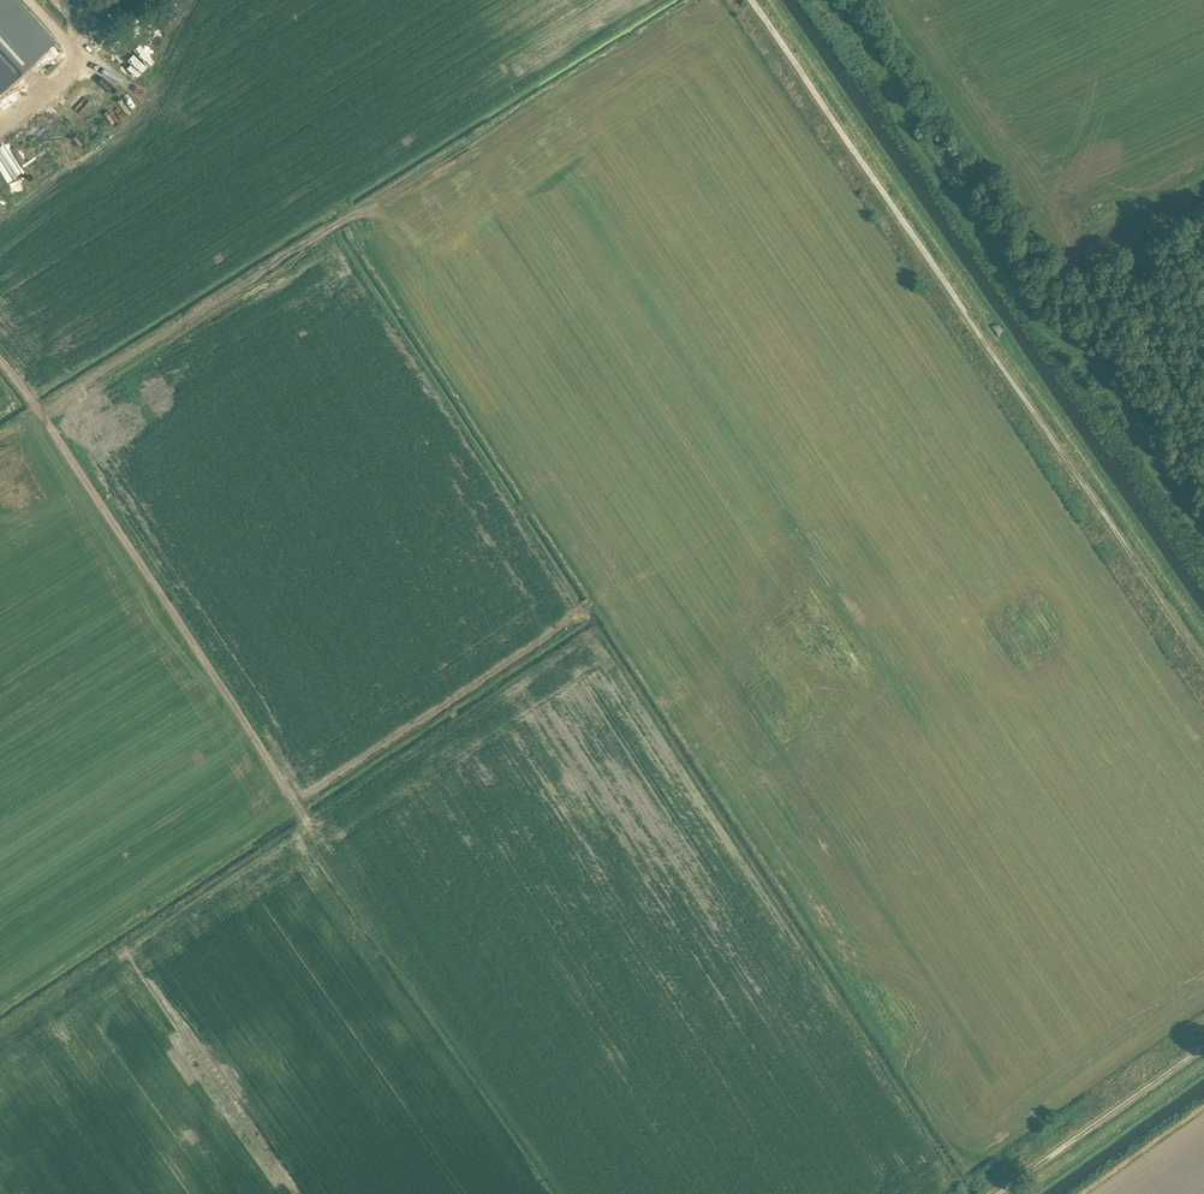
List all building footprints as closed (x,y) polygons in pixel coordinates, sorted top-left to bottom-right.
[(992,324),(990,326),(998,336),(1000,335),(1002,329),(999,324),(992,324)]
